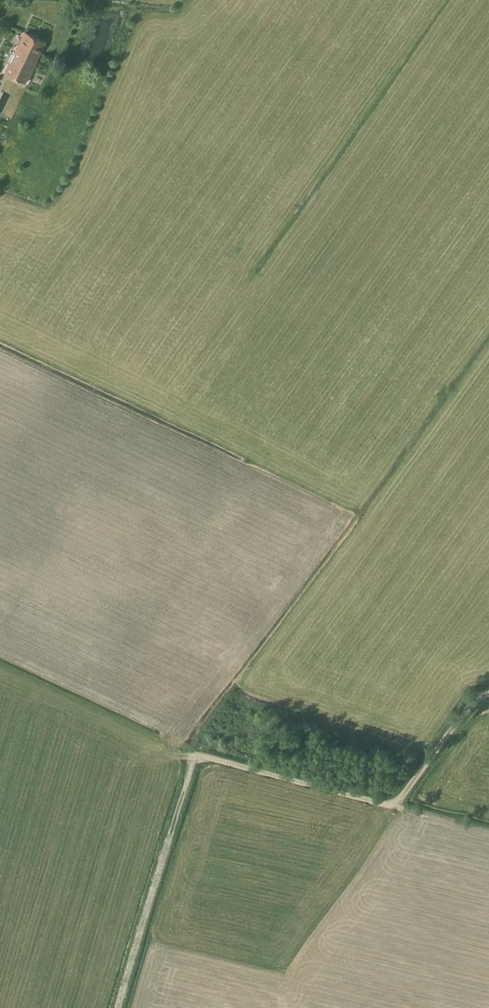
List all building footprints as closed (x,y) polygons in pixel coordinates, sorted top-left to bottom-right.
[(5,72),(26,82),(46,41),(25,31),(5,72)]
